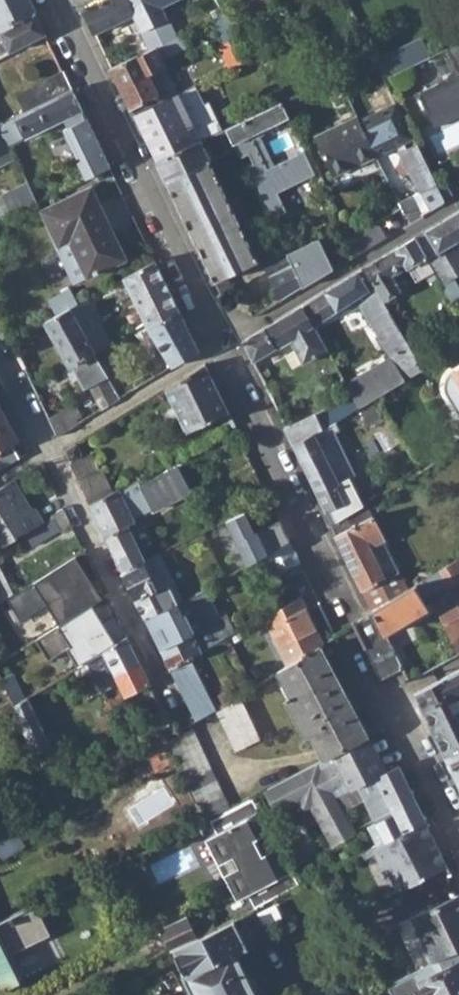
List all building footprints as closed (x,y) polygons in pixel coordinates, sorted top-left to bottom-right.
[(36,11),(31,0),(0,0),(0,29),(36,11)] [(95,31),(147,7),(144,0),(106,0),(85,10),(95,31)] [(207,23),(216,19),(227,13),(221,0),(205,0),(209,9),(202,13),(207,23)] [(1,52),(3,55),(47,34),(36,11),(0,29),(0,53),(1,52)] [(216,19),(226,41),(238,36),(227,13),(216,19)] [(112,66),(122,87),(150,73),(152,76),(164,70),(166,69),(164,64),(166,63),(165,57),(190,45),(184,33),(112,66)] [(226,41),(236,64),(249,58),(238,36),(226,41)] [(387,75),(433,56),(425,36),(378,54),(387,75)] [(449,45),(458,66),(458,41),(449,45)] [(164,70),(152,76),(163,98),(173,94),(179,91),(168,68),(166,69),(164,70)] [(421,90),(431,111),(454,100),(457,108),(458,107),(458,72),(421,90)] [(150,73),(122,87),(134,112),(163,98),(152,76),(150,73)] [(156,160),(209,135),(220,130),(223,129),(209,99),(204,101),(195,83),(179,91),(173,94),(176,100),(137,118),(156,160)] [(7,141),(25,132),(27,136),(63,118),(67,126),(64,128),(77,155),(80,154),(82,158),(78,160),(86,177),(90,175),(110,165),(104,151),(73,88),(0,123),(0,127),(7,141)] [(176,100),(173,94),(163,98),(134,112),(137,118),(176,100)] [(247,165),(272,218),(288,210),(279,191),(318,173),(307,150),(275,165),(259,131),(291,116),(283,100),(242,120),(228,126),(242,155),(250,152),(255,162),(247,165)] [(421,191),(414,194),(422,213),(443,199),(397,100),(361,117),(378,152),(398,142),(421,191)] [(457,108),(454,100),(431,111),(437,125),(458,115),(458,107),(457,108)] [(317,134),(334,172),(378,152),(361,117),(360,115),(317,134)] [(14,156),(7,141),(0,127),(0,163),(14,156)] [(227,151),(220,130),(209,135),(156,160),(166,180),(213,158),(227,151)] [(166,180),(215,281),(220,292),(230,286),(225,276),(259,260),(213,158),(166,180)] [(36,201),(28,184),(26,181),(0,194),(0,219),(36,201)] [(58,249),(73,283),(127,257),(92,184),(41,208),(61,248),(58,249)] [(414,194),(401,200),(410,219),(422,213),(414,194)] [(443,284),(458,311),(458,286),(454,277),(458,274),(458,247),(456,241),(458,239),(458,210),(416,236),(443,284)] [(380,219),(349,237),(356,252),(387,233),(380,219)] [(288,253),(303,285),(334,266),(320,236),(287,251),(288,253)] [(443,284),(416,236),(364,267),(376,287),(377,289),(379,292),(384,301),(392,297),(395,302),(407,296),(428,293),(443,284)] [(303,285),(288,253),(277,258),(264,265),(280,298),(303,285)] [(134,331),(148,324),(144,315),(151,312),(146,302),(139,289),(164,277),(156,262),(128,277),(142,311),(128,318),(134,331)] [(384,301),(379,292),(377,289),(376,287),(364,267),(305,303),(314,321),(315,324),(340,309),(343,315),(359,305),(389,356),(346,382),(352,395),(358,407),(423,368),(412,349),(384,301)] [(139,289),(146,302),(170,290),(164,277),(139,289)] [(50,298),(59,315),(74,307),(80,303),(72,285),(50,298)] [(148,324),(148,326),(180,311),(170,290),(146,302),(151,312),(144,315),(148,324)] [(74,307),(96,351),(113,343),(89,298),(80,303),(74,307)] [(254,360),(291,338),(304,361),(328,348),(315,324),(314,321),(305,303),(244,339),(254,360)] [(90,386),(102,408),(120,397),(96,351),(74,307),(59,315),(46,321),(69,365),(71,364),(84,389),(90,386)] [(148,326),(172,365),(198,349),(180,311),(148,326)] [(412,349),(423,368),(430,364),(420,345),(412,349)] [(167,385),(188,430),(229,411),(205,362),(167,385)] [(453,371),(448,379),(447,394),(458,413),(458,368),(453,371)] [(287,428),(295,445),(336,420),(358,407),(352,395),(287,428)] [(20,456),(12,442),(18,438),(0,403),(0,469),(20,456)] [(48,417),(57,435),(79,422),(77,418),(79,416),(74,406),(69,404),(48,417)] [(364,503),(360,492),(364,490),(335,432),(339,430),(336,420),(295,445),(326,508),(332,506),(338,519),(364,503)] [(63,449),(91,504),(116,491),(103,466),(101,468),(92,451),(81,457),(80,448),(77,440),(63,449)] [(91,504),(124,571),(147,559),(132,528),(139,524),(135,518),(153,508),(154,510),(192,490),(187,480),(179,466),(143,485),(139,478),(116,491),(91,504)] [(45,521),(36,504),(31,505),(16,477),(0,487),(0,548),(45,521)] [(410,589),(411,588),(367,502),(364,503),(338,519),(332,522),(354,568),(375,609),(410,589)] [(54,515),(61,529),(72,523),(65,509),(54,515)] [(244,542),(252,560),(265,553),(277,547),(267,530),(244,542)] [(285,568),(300,560),(290,539),(277,547),(265,553),(275,573),(285,568)] [(124,571),(146,617),(179,600),(161,565),(175,558),(171,547),(147,559),(124,571)] [(48,603),(60,623),(87,608),(78,594),(92,585),(90,581),(98,576),(85,548),(13,592),(7,596),(20,619),(48,603)] [(300,560),(285,568),(290,577),(305,570),(300,560)] [(411,588),(410,589),(420,608),(434,600),(458,648),(458,561),(411,588)] [(1,599),(7,596),(13,592),(0,568),(0,600),(1,599)] [(314,587),(305,570),(290,577),(299,597),(301,595),(314,587)] [(216,615),(204,586),(179,600),(146,617),(162,649),(193,631),(203,652),(218,644),(235,634),(225,611),(216,615)] [(386,628),(420,608),(410,589),(375,609),(353,623),(380,678),(404,668),(386,628)] [(266,616),(288,663),(321,643),(323,641),(301,595),(299,597),(266,616)] [(68,650),(79,667),(89,661),(128,637),(120,620),(101,631),(87,608),(60,623),(36,638),(49,660),(68,650)] [(162,649),(173,671),(192,659),(203,652),(193,631),(162,649)] [(117,672),(127,694),(150,682),(128,637),(89,661),(99,681),(117,672)] [(316,744),(324,759),(352,744),(360,740),(368,735),(321,643),(288,663),(278,669),(289,692),(287,693),(289,697),(287,698),(305,735),(308,733),(314,745),(316,744)] [(173,671),(196,718),(215,707),(192,659),(173,671)] [(79,667),(93,696),(103,691),(99,681),(89,661),(79,667)] [(445,756),(458,749),(458,693),(457,689),(458,688),(458,667),(413,689),(445,756)] [(14,699),(16,705),(26,699),(13,671),(3,677),(14,699)] [(216,707),(234,748),(260,737),(241,696),(216,707)] [(20,712),(48,770),(59,763),(29,698),(26,699),(16,705),(20,712)] [(16,705),(14,699),(0,706),(0,716),(16,705)] [(7,733),(1,722),(20,712),(16,705),(0,716),(0,738),(7,733)] [(139,731),(144,742),(172,726),(165,712),(155,718),(157,721),(139,731)] [(166,736),(207,819),(211,817),(231,807),(187,723),(166,736)] [(360,740),(352,744),(362,763),(377,755),(368,735),(360,740)] [(145,748),(156,770),(175,760),(164,737),(145,748)] [(324,759),(271,786),(282,807),(302,796),(314,804),(324,825),(346,813),(337,795),(358,785),(385,771),(377,755),(362,763),(352,744),(324,759)] [(458,785),(458,749),(445,756),(458,785)] [(385,771),(358,785),(374,819),(393,810),(415,799),(398,765),(385,771)] [(56,788),(62,799),(73,792),(68,781),(56,788)] [(205,835),(235,897),(247,891),(253,904),(299,882),(279,845),(264,853),(256,838),(271,830),(253,796),(231,807),(211,817),(217,829),(205,835)] [(377,823),(384,840),(424,819),(415,799),(393,810),(394,814),(377,823)] [(346,813),(324,825),(334,842),(355,831),(346,813)] [(447,865),(424,819),(384,840),(375,844),(373,845),(371,846),(380,864),(382,862),(395,890),(447,865)] [(26,844),(16,826),(0,836),(0,859),(26,844)] [(373,845),(375,844),(368,830),(357,835),(365,849),(371,846),(373,845)] [(446,899),(447,902),(458,896),(458,893),(446,899)] [(430,964),(458,950),(458,896),(447,902),(446,899),(410,917),(424,944),(421,945),(430,964)] [(30,973),(19,947),(48,932),(35,903),(0,920),(0,987),(30,973)] [(168,919),(164,921),(175,943),(203,930),(192,908),(179,913),(176,907),(165,912),(168,919)] [(235,949),(245,944),(232,915),(203,930),(175,943),(187,969),(185,970),(196,994),(194,994),(257,994),(235,949)] [(430,964),(398,979),(404,991),(420,984),(426,994),(458,994),(458,950),(430,964)]
